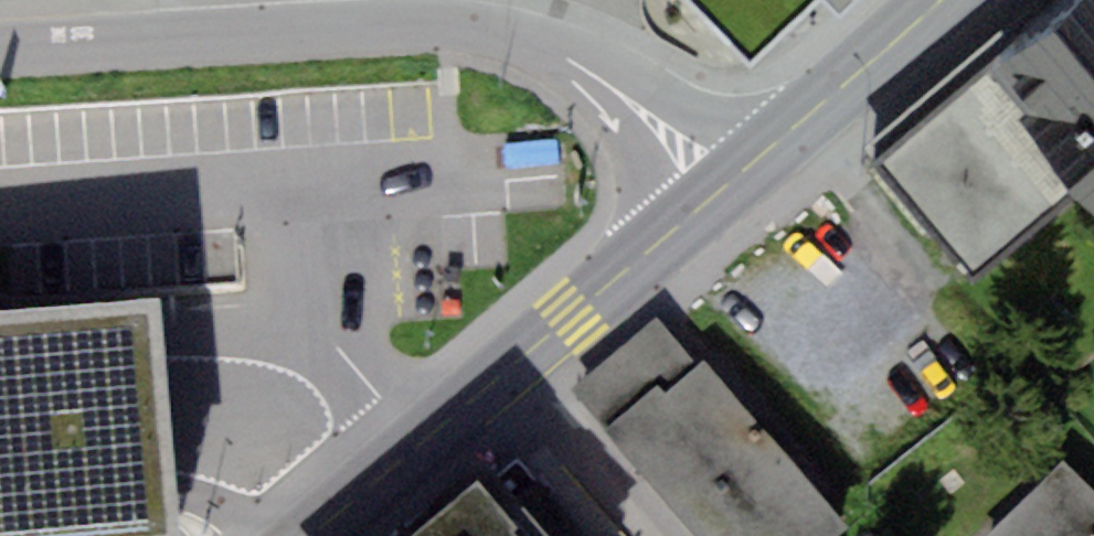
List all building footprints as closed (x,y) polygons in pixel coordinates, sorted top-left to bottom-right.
[(850,0),(825,0),(837,12),(850,0)] [(876,165),(977,280),(1076,195),(1093,216),(1093,0),(1066,0),(876,165)] [(162,298),(0,312),(0,535),(182,535),(162,298)] [(573,389),(695,535),(842,535),(848,531),(702,356),(695,362),(658,318),(573,389)] [(389,535),(556,535),(486,454),(389,535)] [(1063,460),(985,535),(1093,535),(1093,492),(1063,460)]
